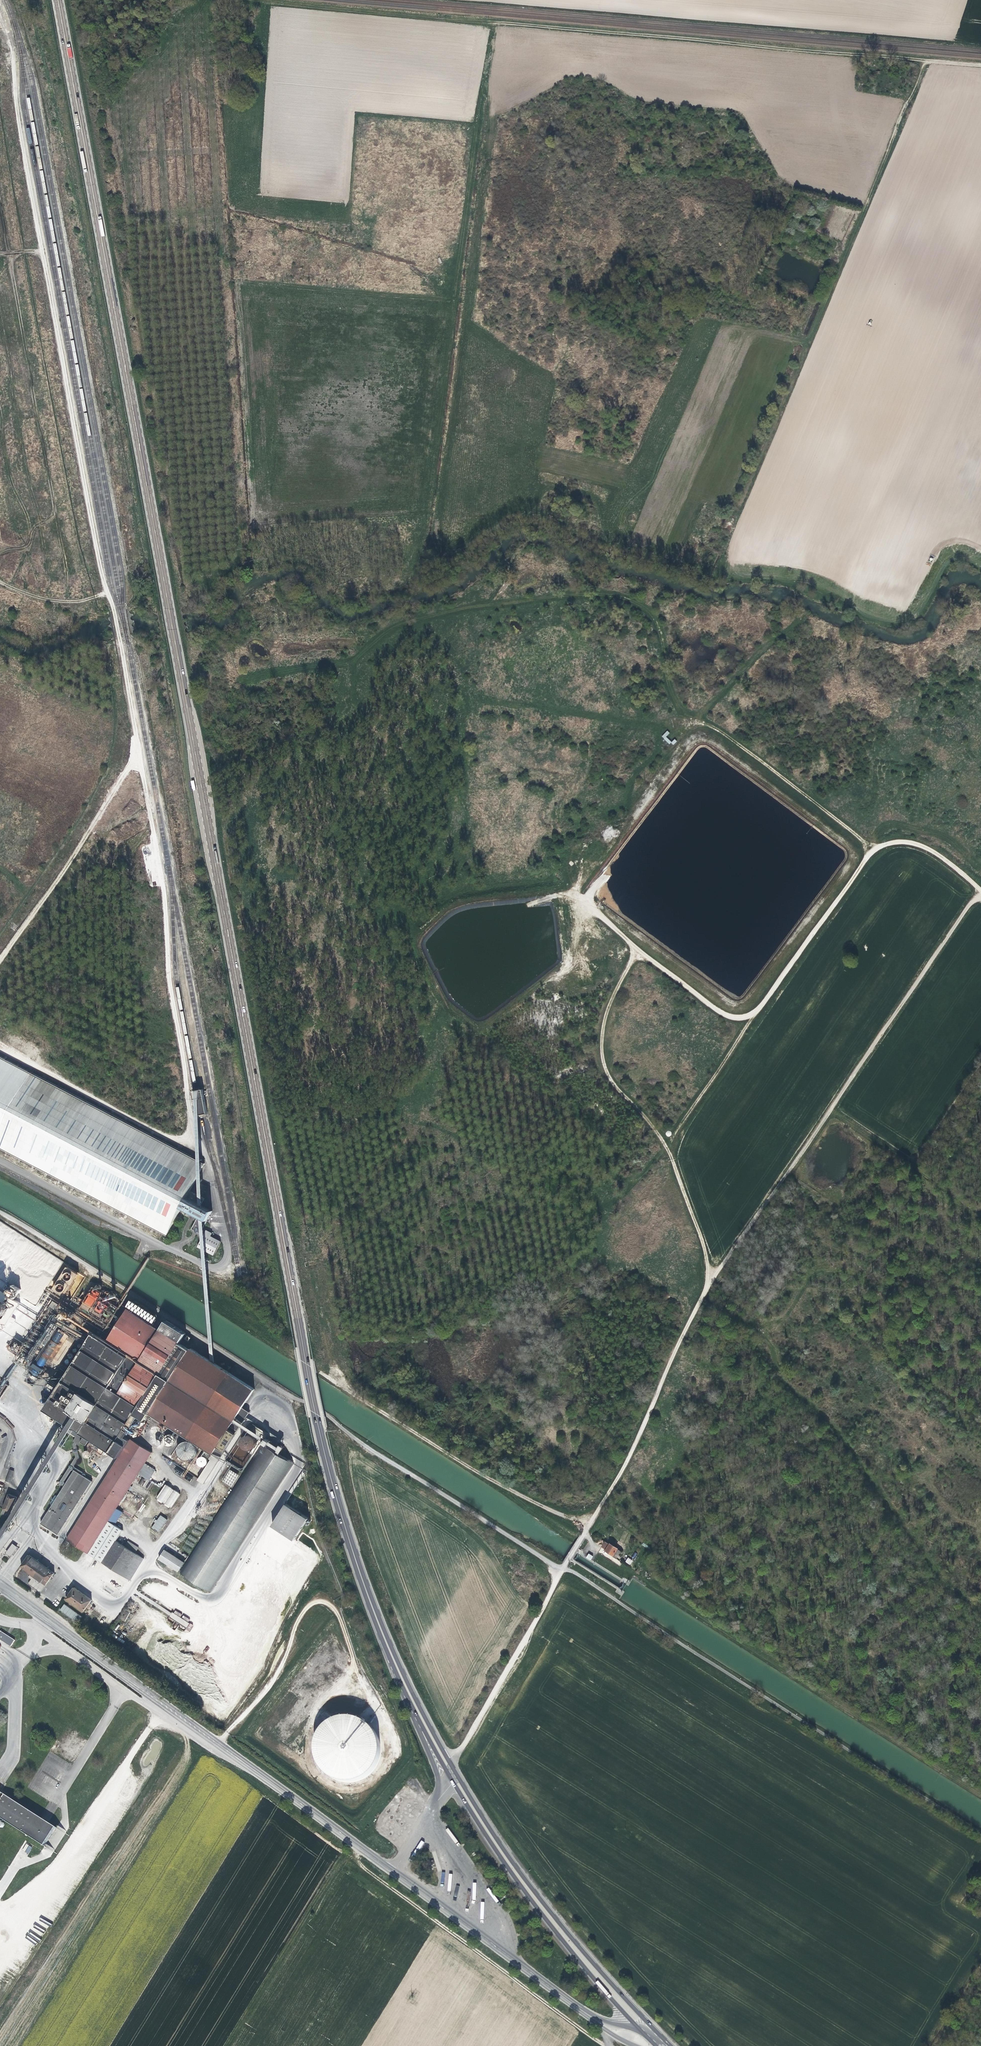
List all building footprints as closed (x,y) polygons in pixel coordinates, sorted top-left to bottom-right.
[(165,1234),(199,1178),(203,1171),(206,1165),(203,1158),(199,1155),(0,1057),(0,1150),(165,1234)] [(199,1178),(211,1348),(214,1350),(203,1171),(199,1178)] [(79,1274),(68,1266),(53,1289),(65,1297),(79,1274)] [(22,1290),(14,1284),(8,1294),(15,1299),(22,1290)] [(95,1324),(97,1320),(109,1327),(114,1320),(112,1319),(120,1307),(100,1294),(102,1291),(96,1288),(87,1304),(85,1302),(80,1309),(86,1313),(83,1317),(95,1324)] [(0,1290),(0,1328),(3,1330),(9,1321),(13,1324),(16,1319),(12,1317),(20,1303),(0,1290)] [(75,1314),(54,1300),(49,1308),(48,1308),(20,1353),(33,1361),(57,1323),(68,1330),(72,1323),(70,1322),(75,1314)] [(166,1321),(161,1328),(161,1329),(129,1308),(107,1343),(93,1334),(67,1375),(58,1369),(52,1380),(60,1385),(45,1409),(68,1425),(65,1430),(76,1437),(74,1440),(76,1441),(73,1445),(74,1449),(72,1451),(75,1453),(76,1457),(71,1465),(69,1466),(69,1467),(61,1480),(62,1485),(64,1486),(59,1495),(55,1496),(53,1498),(52,1499),(52,1500),(50,1503),(51,1506),(41,1523),(58,1534),(92,1481),(86,1478),(85,1474),(85,1472),(83,1473),(83,1472),(75,1466),(74,1466),(80,1458),(78,1451),(79,1450),(77,1449),(76,1445),(78,1442),(80,1443),(81,1441),(86,1444),(90,1438),(119,1457),(67,1540),(130,1580),(144,1559),(116,1541),(123,1530),(115,1525),(122,1512),(116,1508),(138,1474),(149,1480),(156,1470),(145,1463),(152,1452),(131,1439),(130,1440),(126,1437),(139,1416),(145,1420),(150,1413),(207,1449),(204,1454),(210,1458),(217,1447),(240,1411),(254,1389),(228,1372),(234,1363),(214,1350),(211,1348),(202,1342),(196,1351),(191,1348),(190,1350),(180,1343),(181,1341),(186,1333),(166,1321)] [(56,1331),(51,1340),(58,1343),(63,1334),(56,1331)] [(43,1368),(54,1349),(54,1368),(58,1362),(57,1358),(55,1356),(59,1350),(59,1345),(50,1340),(37,1363),(37,1364),(43,1368)] [(15,1343),(11,1349),(16,1353),(20,1347),(15,1343)] [(33,1363),(29,1368),(39,1375),(42,1370),(33,1363)] [(168,1432),(165,1434),(164,1435),(163,1436),(162,1438),(162,1441),(162,1442),(163,1444),(164,1446),(165,1447),(166,1448),(167,1448),(169,1449),(170,1449),(172,1449),(174,1448),(176,1447),(177,1447),(178,1445),(179,1444),(179,1442),(179,1440),(179,1439),(179,1437),(178,1435),(176,1433),(175,1433),(172,1432),(170,1432),(168,1432)] [(249,1435),(247,1435),(245,1436),(244,1437),(243,1438),(242,1440),(241,1441),(241,1443),(242,1445),(243,1447),(244,1448),(246,1449),(248,1450),(250,1450),(251,1450),(253,1449),(254,1448),(256,1446),(256,1444),(256,1442),(256,1441),(256,1439),(254,1437),(253,1436),(251,1435),(249,1435)] [(187,1441),(185,1441),(183,1442),(182,1442),(180,1444),(178,1446),(178,1448),(177,1450),(177,1451),(178,1454),(179,1456),(181,1458),(183,1459),(185,1460),(186,1460),(187,1460),(190,1460),(192,1459),(193,1458),(195,1457),(196,1455),(196,1453),(197,1451),(197,1450),(197,1449),(196,1447),(195,1446),(194,1444),(192,1442),(190,1442),(189,1441),(187,1441)] [(92,1442),(91,1442),(90,1443),(89,1444),(89,1445),(89,1446),(89,1448),(90,1448),(91,1449),(92,1450),(93,1450),(94,1450),(96,1449),(97,1448),(97,1446),(97,1445),(96,1443),(95,1442),(94,1442),(92,1442)] [(293,1463),(280,1455),(275,1452),(263,1444),(180,1572),(211,1592),(293,1463)] [(275,1452),(280,1455),(285,1447),(281,1444),(275,1452)] [(103,1448),(101,1448),(100,1448),(99,1449),(98,1450),(98,1451),(98,1452),(98,1454),(99,1455),(100,1455),(102,1456),(103,1455),(104,1455),(105,1454),(106,1453),(106,1451),(106,1449),(105,1448),(103,1448)] [(201,1457),(199,1458),(198,1459),(198,1460),(198,1462),(198,1463),(199,1464),(200,1465),(201,1466),(203,1466),(204,1466),(206,1465),(207,1464),(208,1462),(208,1461),(207,1460),(207,1458),(205,1457),(203,1456),(202,1456),(201,1457)] [(4,1467),(0,1477),(0,1479),(10,1482),(14,1471),(4,1467)] [(190,1481),(193,1477),(187,1473),(184,1478),(190,1481)] [(155,1499),(171,1509),(180,1494),(165,1484),(155,1499)] [(1,1513),(10,1516),(17,1497),(9,1494),(1,1513)] [(308,1519),(286,1504),(272,1526),(294,1540),(308,1519)] [(159,1515),(151,1528),(159,1533),(166,1519),(159,1515)] [(195,1536),(185,1530),(180,1538),(189,1545),(195,1536)] [(609,1542),(605,1541),(601,1547),(614,1556),(619,1548),(609,1542)] [(10,1557),(17,1547),(12,1544),(5,1553),(10,1557)] [(184,1562),(164,1549),(159,1559),(178,1572),(184,1562)] [(29,1555),(21,1566),(46,1585),(54,1573),(29,1555)] [(66,1599),(83,1611),(90,1602),(91,1600),(74,1587),(66,1599)] [(59,1610),(78,1623),(82,1617),(63,1604),(59,1610)] [(169,1617),(190,1630),(193,1625),(188,1622),(190,1619),(184,1615),(182,1618),(172,1612),(169,1617)] [(648,1625),(637,1618),(635,1622),(643,1628),(644,1626),(647,1627),(648,1625)] [(8,1651),(11,1646),(0,1639),(0,1646),(8,1651)] [(214,1721),(215,1715),(212,1713),(213,1711),(210,1709),(207,1710),(205,1708),(200,1711),(200,1714),(211,1722),(214,1721)] [(360,1778),(370,1774),(378,1767),(384,1758),(387,1747),(385,1736),(381,1726),(373,1718),(363,1713),(351,1711),(340,1714),(331,1719),(324,1728),(320,1738),(319,1749),(323,1760),(329,1769),(338,1775),(349,1778),(360,1778)] [(0,1793),(0,1818),(46,1851),(61,1827),(2,1790),(0,1793)] [(449,1827),(446,1829),(455,1844),(458,1842),(449,1827)] [(420,1850),(425,1843),(421,1840),(416,1848),(420,1850)] [(22,1850),(29,1853),(32,1847),(26,1843),(22,1850)] [(487,1889),(496,1903),(498,1901),(489,1888),(487,1889)]
